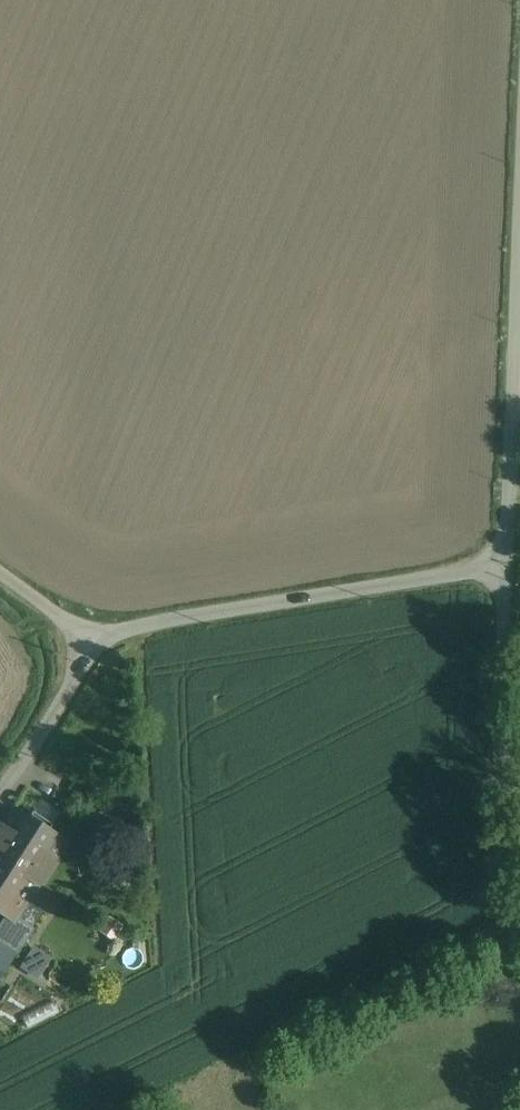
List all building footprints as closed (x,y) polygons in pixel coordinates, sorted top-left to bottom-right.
[(12,807),(0,825),(0,913),(18,924),(29,931),(43,910),(27,900),(65,841),(12,807)] [(123,927),(110,919),(102,931),(115,939),(123,927)] [(18,924),(4,946),(15,953),(29,931),(18,924)] [(0,944),(0,978),(15,953),(4,946),(0,944)] [(47,957),(32,949),(22,967),(37,975),(47,957)]
